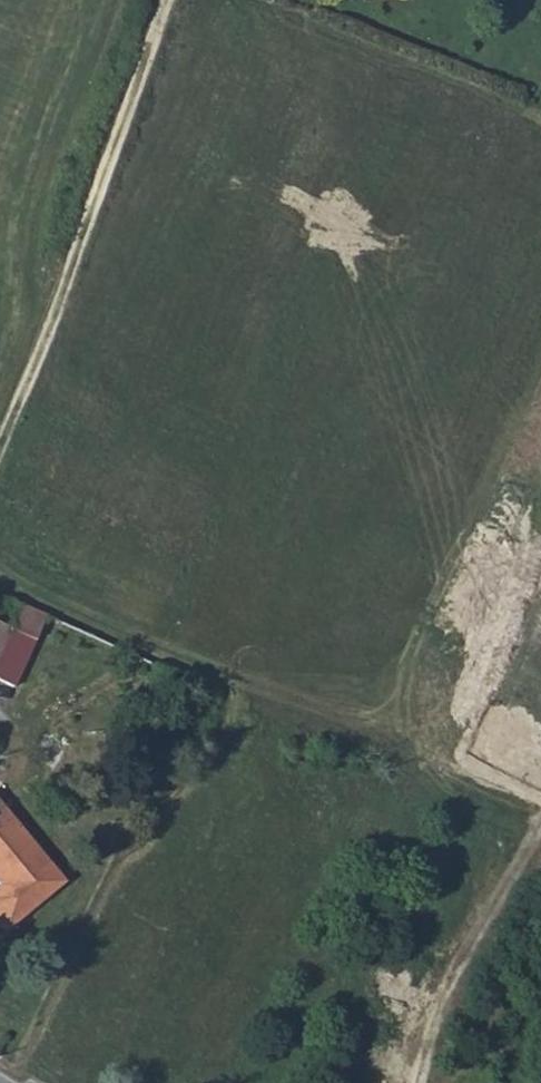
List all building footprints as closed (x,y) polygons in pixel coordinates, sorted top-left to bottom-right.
[(11,689),(48,612),(24,601),(9,632),(0,628),(0,684),(11,689)] [(2,936),(59,892),(0,815),(0,934),(2,936)]
